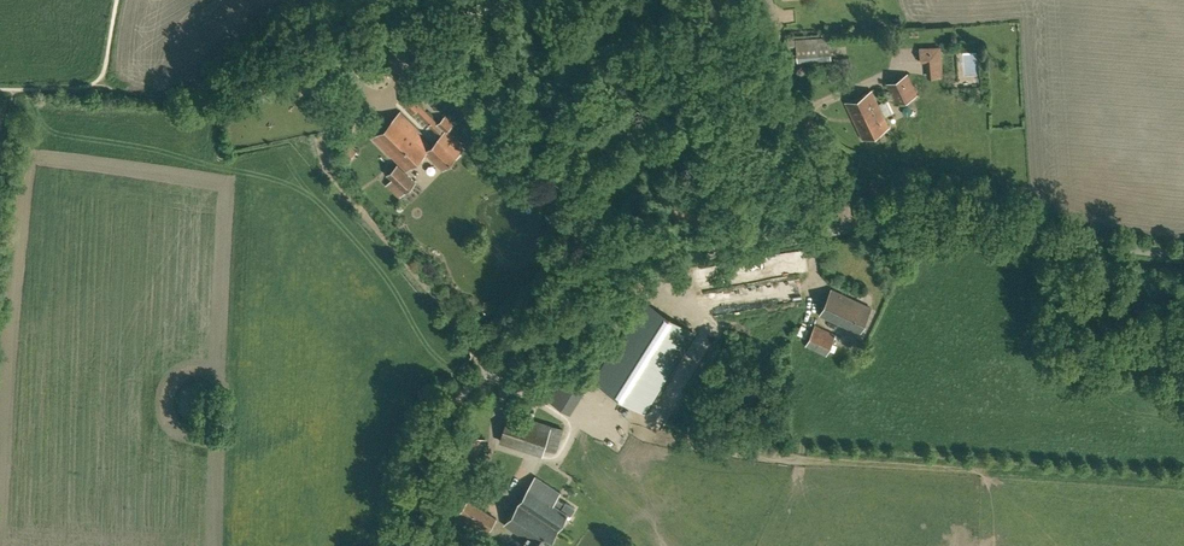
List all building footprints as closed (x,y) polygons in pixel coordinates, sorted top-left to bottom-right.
[(425,11),(414,13),(415,22),(419,22),(419,19),(426,19),(425,11)] [(900,17),(892,18),(893,27),(901,26),(900,17)] [(830,36),(796,38),(785,39),(786,48),(797,47),(798,62),(832,59),(830,36)] [(944,76),(941,46),(920,47),(921,63),(926,62),(927,77),(944,76)] [(328,58),(316,68),(322,75),(333,64),(328,58)] [(916,95),(907,74),(886,84),(896,104),(916,95)] [(889,127),(884,116),(872,91),(846,102),(863,139),(889,127)] [(443,168),(464,147),(447,130),(453,123),(446,116),(444,118),(442,116),(438,121),(440,123),(439,124),(409,95),(402,102),(407,107),(409,105),(435,131),(431,135),(436,140),(431,145),(420,135),(421,133),(400,112),(374,138),(406,170),(425,151),(443,168)] [(496,142),(494,145),(495,148),(498,150),(502,150),(504,147),(503,143),(500,141),(496,142)] [(348,161),(356,154),(350,145),(342,154),(348,161)] [(387,173),(390,176),(392,178),(386,184),(400,197),(415,182),(397,164),(387,173)] [(872,307),(831,289),(820,314),(860,333),(872,307)] [(645,414),(697,333),(644,300),(592,381),(645,414)] [(836,334),(815,325),(806,345),(826,355),(836,334)] [(452,466),(435,462),(431,476),(448,480),(452,466)] [(504,524),(526,539),(522,545),(523,545),(548,545),(567,513),(571,515),(576,507),(566,502),(562,508),(553,503),(560,492),(536,476),(504,524)] [(458,515),(488,535),(497,518),(468,499),(458,515)]
